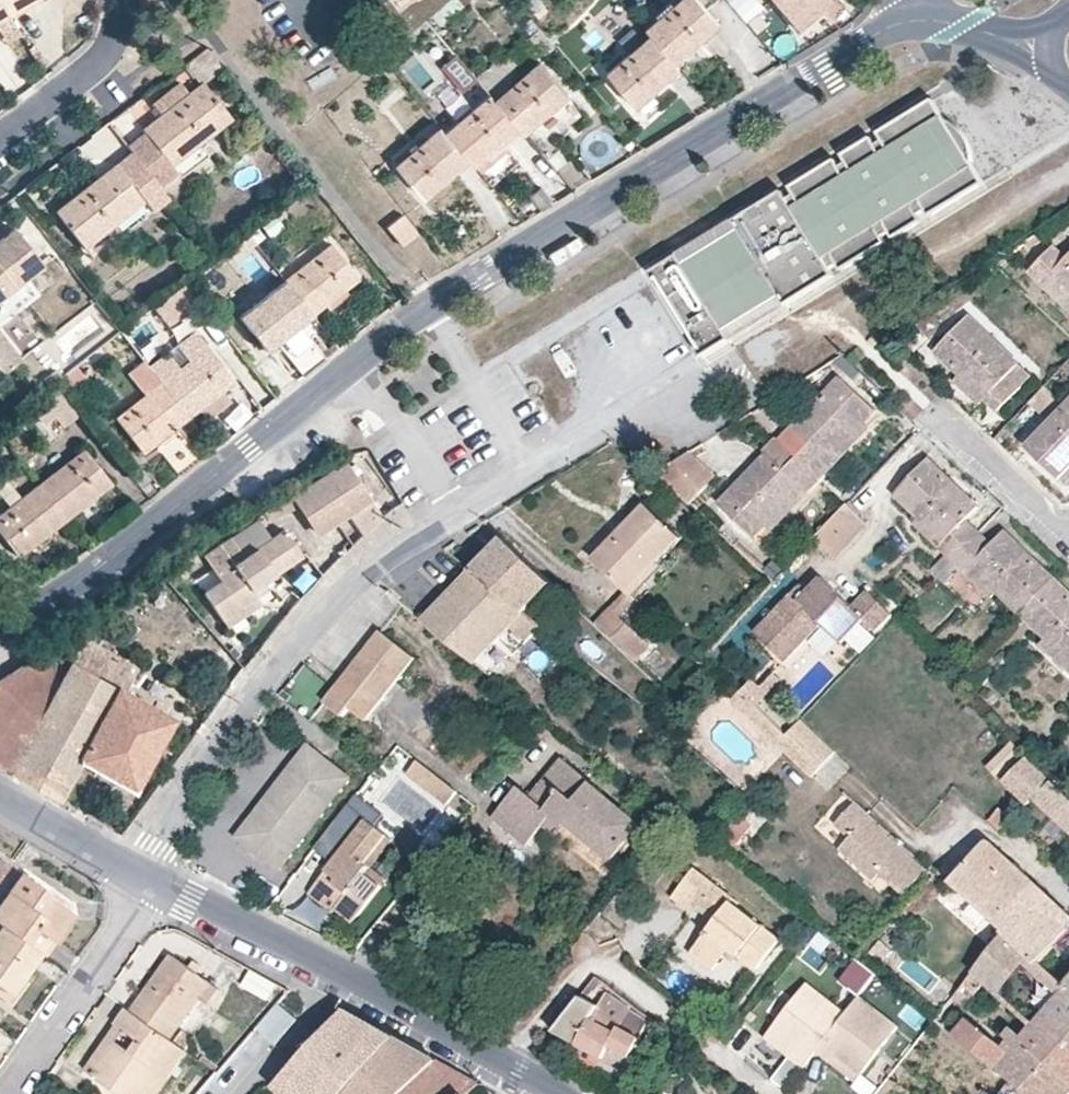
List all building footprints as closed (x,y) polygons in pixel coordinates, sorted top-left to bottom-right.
[(9,16),(36,0),(0,0),(0,1),(9,16)] [(458,0),(450,0),(431,16),(441,27),(464,7),(458,0)] [(698,0),(678,0),(673,5),(670,2),(657,13),(659,16),(654,20),(649,14),(640,22),(650,35),(675,62),(719,24),(698,0)] [(764,5),(761,0),(731,0),(745,19),(764,5)] [(785,11),(800,28),(833,0),(776,0),(785,11)] [(8,16),(9,16),(0,1),(0,21),(8,16)] [(800,28),(785,11),(782,13),(797,30),(800,28)] [(8,16),(0,21),(0,33),(2,36),(15,29),(8,16)] [(432,26),(427,20),(416,29),(422,36),(432,26)] [(675,62),(650,35),(606,71),(636,106),(680,68),(675,62)] [(215,59),(205,47),(185,63),(194,75),(215,59)] [(519,127),(525,133),(568,95),(538,61),(528,69),(522,62),(519,64),(507,51),(477,78),(478,79),(490,93),(519,127)] [(477,78),(456,54),(440,68),(462,93),(478,79),(477,78)] [(188,94),(179,82),(151,103),(160,115),(188,94)] [(157,185),(175,170),(171,164),(198,143),(229,119),(201,83),(188,94),(160,115),(143,128),(145,131),(126,146),(157,185)] [(446,131),(469,159),(475,166),(519,127),(490,93),(446,131)] [(875,142),(870,135),(842,152),(846,160),(839,164),(834,157),(790,185),(794,192),(787,197),(782,190),(734,219),(740,229),(684,263),(679,254),(651,271),(693,338),(752,305),(757,310),(781,295),(787,304),(835,274),(830,267),(838,263),(843,269),(887,241),(883,234),(890,230),(894,236),(923,219),(919,212),(926,208),(930,214),(984,180),(971,160),(972,159),(970,148),(967,139),(963,132),(958,126),(953,120),(945,115),(943,116),(931,97),(878,130),(882,137),(875,142)] [(446,131),(441,125),(397,164),(426,198),(469,159),(446,131)] [(207,154),(198,143),(171,164),(175,170),(180,177),(207,154)] [(569,155),(562,147),(548,159),(554,167),(569,155)] [(115,164),(55,211),(83,247),(109,227),(143,200),(115,164)] [(309,192),(315,187),(310,181),(303,186),(309,192)] [(143,200),(109,227),(117,238),(151,211),(143,200)] [(283,208),(280,204),(273,210),(276,214),(283,208)] [(418,233),(401,214),(386,227),(401,246),(418,233)] [(38,225),(42,231),(53,223),(48,216),(38,225)] [(271,224),(264,217),(246,231),(257,243),(265,237),(261,232),(271,224)] [(23,280),(42,265),(13,229),(0,239),(0,299),(23,280)] [(1034,246),(1045,240),(1038,233),(1028,240),(1034,246)] [(325,304),(343,290),(357,279),(330,244),(285,279),(312,314),(325,304)] [(1068,259),(1054,245),(1030,272),(1068,309),(1068,257),(1068,259)] [(267,257),(262,250),(257,254),(262,261),(267,257)] [(285,279),(238,316),(265,351),(312,314),(285,279)] [(33,294),(23,280),(0,299),(0,307),(6,315),(33,294)] [(192,309),(200,303),(183,281),(169,293),(182,308),(187,303),(192,309)] [(346,295),(343,290),(325,304),(328,308),(346,295)] [(752,305),(693,338),(704,356),(732,339),(726,330),(757,310),(752,305)] [(1033,376),(969,315),(934,351),(959,375),(955,380),(981,405),(986,400),(999,412),(1033,376)] [(327,357),(304,328),(281,346),(304,376),(327,357)] [(198,409),(234,381),(208,348),(217,341),(209,331),(179,354),(175,349),(168,354),(166,352),(148,366),(188,417),(214,449),(264,410),(242,381),(237,384),(239,387),(227,396),(231,401),(206,420),(198,409)] [(27,370),(39,360),(31,350),(19,359),(27,370)] [(148,366),(144,361),(128,373),(144,395),(114,418),(142,453),(188,417),(148,366)] [(57,379),(69,395),(88,380),(75,365),(62,376),(57,379)] [(57,379),(62,376),(55,367),(42,378),(49,386),(57,379)] [(865,425),(877,412),(841,377),(781,440),(790,448),(823,481),(836,468),(829,462),(865,425)] [(237,384),(234,381),(198,409),(206,420),(231,401),(227,396),(239,387),(237,384)] [(59,383),(39,398),(63,427),(82,412),(59,383)] [(1066,407),(1057,399),(1042,415),(1050,423),(1027,448),(1066,485),(1068,481),(1068,411),(1066,407)] [(836,468),(872,431),(865,425),(829,462),(836,468)] [(204,458),(181,430),(157,450),(179,477),(204,458)] [(823,481),(790,448),(781,440),(778,438),(765,452),(767,454),(720,504),(756,539),(768,526),(804,488),(811,494),(823,481)] [(65,520),(111,484),(84,449),(38,485),(65,520)] [(691,505),(717,477),(690,451),(689,452),(674,461),(665,467),(663,469),(658,474),(691,505)] [(967,520),(980,507),(929,457),(894,494),(920,518),(945,542),(941,547),(947,554),(953,559),(979,532),(967,520)] [(372,500),(346,461),(291,496),(317,536),(349,515),(372,500)] [(19,556),(65,520),(38,485),(0,514),(0,532),(19,556)] [(774,532),(811,494),(804,488),(768,526),(774,532)] [(269,522),(297,509),(289,496),(262,510),(269,522)] [(363,536),(384,518),(372,500),(349,515),(363,536)] [(844,549),(868,524),(847,504),(815,537),(836,558),(844,549)] [(659,561),(681,538),(646,505),(594,559),(628,591),(629,592),(659,561)] [(945,542),(920,518),(915,523),(941,547),(945,542)] [(245,556),(272,538),(259,519),(232,538),(245,556)] [(262,584),(303,555),(285,529),(272,538),(245,556),(232,538),(204,556),(222,580),(204,593),(224,621),(241,609),(245,615),(262,604),(253,590),(262,584)] [(960,565),(967,572),(971,567),(996,591),(1021,615),(1056,578),(1006,530),(992,544),(979,532),(953,559),(960,565)] [(555,584),(504,538),(472,571),(526,615),(555,584)] [(842,564),(851,555),(844,549),(836,558),(842,564)] [(953,559),(947,554),(931,570),(938,576),(953,559)] [(943,582),(960,565),(953,559),(938,576),(943,582)] [(635,598),(664,567),(659,561),(629,592),(635,598)] [(996,591),(971,567),(967,572),(992,595),(996,591)] [(465,654),(478,665),(512,629),(519,633),(519,634),(529,642),(542,627),(526,615),(472,571),(424,622),(465,654)] [(1056,578),(1021,615),(1046,638),(1068,660),(1068,591),(1056,578)] [(853,607),(821,579),(809,593),(799,603),(792,597),(756,635),(788,664),(823,626),(843,644),(865,620),(877,631),(892,615),(868,591),(867,591),(853,607)] [(262,584),(253,590),(258,598),(268,591),(262,584)] [(809,593),(801,586),(792,597),(799,603),(809,593)] [(621,616),(637,599),(635,598),(629,592),(628,591),(612,608),(621,616)] [(621,616),(612,608),(596,624),(635,661),(651,645),(621,616)] [(228,627),(245,615),(241,609),(224,621),(228,627)] [(506,668),(495,658),(519,634),(519,633),(512,629),(478,665),(496,679),(506,668)] [(368,722),(417,659),(381,630),(325,702),(344,717),(352,708),(368,722)] [(131,790),(171,716),(124,690),(137,666),(83,636),(70,661),(8,773),(57,799),(77,761),(131,790)] [(1046,638),(1041,643),(1067,668),(1068,666),(1068,660),(1046,638)] [(70,661),(48,649),(0,679),(0,768),(8,773),(70,661)] [(786,735),(741,691),(731,701),(777,745),(786,735)] [(658,714),(673,698),(669,693),(654,711),(658,714)] [(801,720),(777,745),(810,778),(835,753),(801,720)] [(1002,778),(1027,754),(1015,742),(990,765),(1002,778)] [(280,870),(351,777),(308,744),(236,837),(280,870)] [(1036,798),(1054,780),(1027,754),(1002,778),(1030,805),(1036,798)] [(642,824),(590,782),(592,780),(564,758),(531,796),(518,786),(493,817),(528,846),(544,825),(557,836),(568,823),(612,860),(629,840),(642,824)] [(439,777),(418,761),(407,775),(427,791),(439,777)] [(458,792),(439,777),(427,791),(447,806),(458,792)] [(1054,780),(1036,798),(1068,830),(1068,795),(1054,780)] [(1015,820),(1006,812),(1014,804),(1008,799),(989,821),(1002,834),(1015,820)] [(760,829),(773,814),(758,801),(745,817),(760,829)] [(928,870),(856,803),(836,824),(851,837),(840,849),(874,880),(881,873),(905,895),(928,870)] [(737,823),(744,815),(736,809),(708,843),(716,849),(737,823)] [(337,859),(365,822),(351,811),(323,848),(337,859)] [(745,817),(745,816),(744,815),(737,823),(754,837),(760,829),(745,817)] [(353,923),(383,886),(366,873),(371,867),(367,864),(389,837),(368,820),(337,859),(309,894),(334,914),(337,910),(353,923)] [(634,845),(647,829),(642,824),(629,840),(634,845)] [(389,879),(374,867),(395,841),(389,837),(367,864),(371,867),(366,873),(383,886),(389,879)] [(998,923),(1035,881),(992,842),(990,840),(987,840),(986,841),(951,882),(998,923)] [(1,857),(0,857),(0,924),(1,925),(26,942),(35,929),(54,941),(74,913),(48,895),(51,890),(1,857)] [(781,939),(731,901),(734,898),(695,868),(672,897),(695,914),(701,906),(706,899),(723,912),(718,918),(691,953),(714,971),(725,956),(730,949),(757,970),(781,939)] [(1035,881),(998,923),(1005,930),(1026,949),(1039,962),(1041,963),(1068,934),(1068,913),(1035,881)] [(723,912),(706,899),(701,906),(718,918),(723,912)] [(1000,929),(969,900),(950,921),(981,949),(1000,929)] [(654,912),(661,932),(683,924),(676,905),(654,912)] [(39,951),(26,942),(1,925),(0,926),(0,987),(9,993),(39,951)] [(1020,955),(1026,949),(1005,930),(973,972),(986,984),(992,989),(1020,955)] [(735,963),(739,957),(730,949),(725,956),(735,963)] [(1063,984),(1041,963),(1039,962),(1026,949),(1020,955),(1061,992),(1066,987),(1063,984)] [(198,974),(189,967),(173,956),(132,1012),(187,1050),(195,1039),(180,1028),(200,999),(208,1004),(219,988),(198,974)] [(860,996),(872,981),(862,972),(867,966),(857,959),(841,980),(860,996)] [(203,966),(194,960),(189,967),(198,974),(203,966)] [(862,972),(872,981),(877,974),(867,966),(862,972)] [(272,999),(279,984),(251,969),(244,983),(272,999)] [(986,984),(973,972),(954,998),(967,1008),(986,984)] [(590,1001),(603,981),(597,976),(581,996),(590,1001)] [(817,1051),(846,1013),(807,983),(769,1032),(795,1053),(791,1058),(804,1068),(817,1051)] [(1066,987),(1043,1014),(1068,1037),(1068,989),(1066,987)] [(624,1025),(633,1008),(608,991),(600,1006),(598,1010),(624,1025)] [(642,1038),(622,1028),(624,1025),(598,1010),(600,1006),(590,1001),(581,996),(554,1031),(578,1044),(605,1059),(604,1062),(624,1073),(642,1038)] [(861,1076),(899,1027),(860,996),(846,1013),(817,1051),(830,1061),(834,1056),(861,1076)] [(296,1019),(278,1004),(257,1027),(276,1043),(296,1019)] [(190,1052),(187,1050),(132,1012),(127,1008),(117,1022),(138,1038),(130,1051),(117,1042),(93,1076),(119,1093),(160,1093),(190,1052)] [(397,1037),(346,1010),(274,1088),(281,1093),(345,1093),(397,1037)] [(1043,1014),(1032,1026),(1024,1037),(1013,1028),(1005,1036),(1010,1041),(1005,1046),(969,1018),(954,1035),(998,1071),(1007,1078),(1028,1093),(1068,1093),(1068,1037),(1043,1014)] [(138,1038),(117,1022),(84,1070),(93,1076),(117,1042),(130,1051),(138,1038)] [(795,1053),(769,1032),(765,1037),(791,1058),(795,1053)] [(438,1059),(397,1037),(345,1093),(402,1093),(438,1059)] [(605,1059),(578,1044),(573,1055),(597,1068),(599,1065),(621,1077),(624,1073),(604,1062),(605,1059)] [(861,1076),(834,1056),(830,1061),(857,1082),(861,1076)] [(402,1093),(469,1093),(481,1083),(438,1059),(402,1093)] [(1007,1078),(997,1091),(1001,1093),(1028,1093),(1007,1078)]
